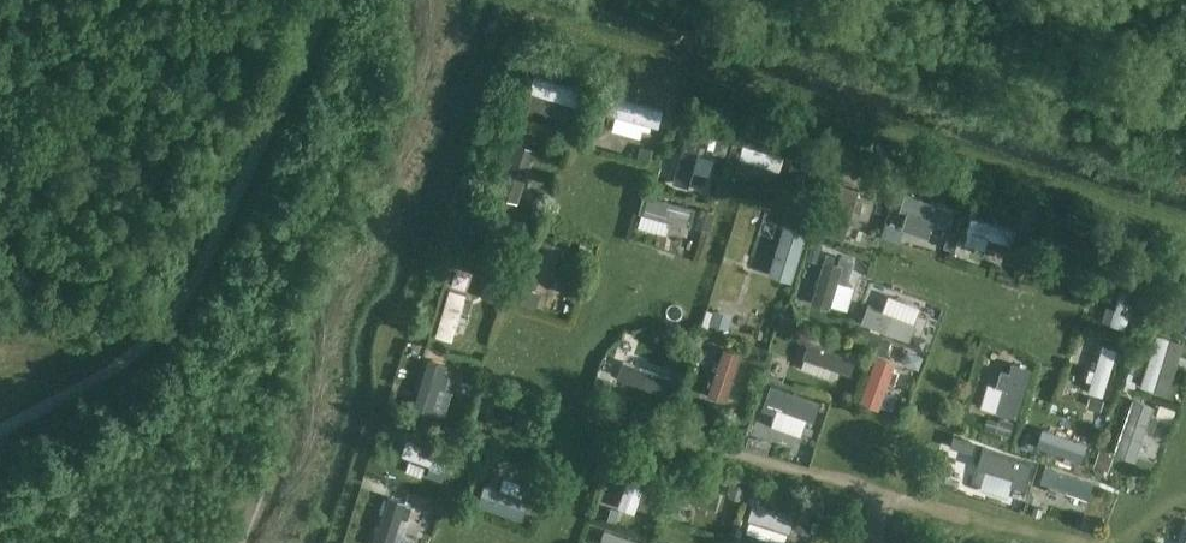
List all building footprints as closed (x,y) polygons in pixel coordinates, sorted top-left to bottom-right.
[(524,45),(518,63),(533,67),(538,50),(524,45)] [(586,94),(531,75),(527,89),(582,108),(586,94)] [(662,114),(610,96),(604,112),(657,130),(662,114)] [(700,109),(696,126),(709,130),(714,113),(700,109)] [(518,131),(514,141),(530,147),(534,137),(518,131)] [(688,131),(671,183),(687,188),(705,137),(688,131)] [(715,139),(712,153),(725,156),(729,143),(715,139)] [(785,160),(739,144),(734,159),(780,175),(785,160)] [(496,195),(518,203),(535,153),(513,146),(496,195)] [(640,147),(637,160),(648,163),(652,150),(640,147)] [(856,156),(841,165),(850,180),(865,171),(856,156)] [(792,164),(789,174),(800,177),(803,167),(792,164)] [(825,232),(844,237),(856,189),(838,184),(825,232)] [(953,212),(903,193),(897,210),(947,229),(953,212)] [(643,210),(690,226),(696,210),(649,194),(643,210)] [(807,224),(786,217),(766,276),(787,283),(807,224)] [(1010,246),(1014,230),(967,218),(963,234),(1010,246)] [(1023,222),(1019,232),(1030,237),(1033,225),(1023,222)] [(884,225),(879,240),(884,242),(897,246),(901,230),(884,225)] [(1074,231),(1070,246),(1086,252),(1091,237),(1074,231)] [(527,284),(543,289),(559,242),(543,237),(527,284)] [(1096,243),(1093,251),(1100,254),(1103,246),(1096,243)] [(811,247),(808,258),(818,261),(821,250),(811,247)] [(809,300),(827,307),(843,265),(825,258),(809,300)] [(1106,261),(1103,273),(1115,276),(1118,264),(1106,261)] [(467,287),(471,272),(454,267),(450,283),(467,287)] [(1144,267),(1137,288),(1149,291),(1156,271),(1144,267)] [(487,277),(480,296),(495,301),(502,283),(487,277)] [(1122,277),(1109,325),(1122,329),(1135,280),(1122,277)] [(1078,281),(1073,296),(1086,300),(1090,285),(1078,281)] [(432,336),(449,341),(465,295),(448,290),(432,336)] [(915,323),(866,304),(859,321),(908,340),(915,323)] [(714,309),(709,322),(728,328),(732,314),(714,309)] [(781,313),(776,327),(793,334),(797,322),(795,321),(796,318),(781,313)] [(1173,336),(1156,332),(1142,387),(1158,391),(1173,336)] [(881,337),(876,351),(887,355),(890,341),(881,337)] [(856,359),(808,341),(802,357),(849,376),(856,359)] [(753,345),(748,360),(765,365),(769,349),(753,345)] [(721,346),(705,393),(725,399),(740,353),(721,346)] [(1086,391),(1102,395),(1114,350),(1098,346),(1086,391)] [(907,352),(903,366),(919,371),(923,358),(907,352)] [(408,406),(432,414),(450,363),(426,355),(408,406)] [(896,365),(876,357),(860,400),(879,408),(896,365)] [(673,379),(620,361),(614,379),(667,397),(673,379)] [(996,411),(1015,416),(1027,367),(1009,363),(996,411)] [(1177,384),(1182,369),(1166,364),(1162,380),(1177,384)] [(1130,370),(1126,380),(1135,383),(1139,373),(1130,370)] [(597,375),(592,385),(604,390),(608,379),(597,375)] [(773,382),(766,402),(812,419),(819,400),(773,382)] [(1090,396),(1087,409),(1099,413),(1103,400),(1090,396)] [(1131,398),(1112,453),(1133,461),(1152,405),(1131,398)] [(987,417),(983,429),(1008,436),(1012,421),(999,418),(998,421),(987,417)] [(453,425),(447,445),(458,449),(465,429),(453,425)] [(480,434),(469,430),(465,441),(476,445),(480,434)] [(407,437),(400,456),(452,474),(459,455),(407,437)] [(747,438),(745,449),(766,455),(770,444),(747,438)] [(1099,453),(1094,467),(1104,472),(1109,457),(1099,453)] [(464,455),(460,468),(470,471),(474,458),(464,455)] [(617,505),(634,511),(648,470),(631,464),(617,505)] [(1091,483),(1047,468),(1041,487),(1084,502),(1091,483)] [(722,496),(680,482),(674,499),(716,514),(722,496)] [(733,483),(730,494),(741,497),(745,487),(733,483)] [(531,500),(483,484),(477,501),(525,517),(531,500)] [(403,502),(386,496),(370,542),(390,542),(403,502)] [(1031,499),(1027,512),(1038,516),(1042,502),(1031,499)] [(792,519),(749,505),(743,523),(786,537),(792,519)] [(609,509),(605,522),(615,525),(619,512),(609,509)] [(403,538),(420,542),(425,542),(430,525),(409,519),(403,538)] [(800,521),(796,533),(807,536),(811,525),(800,521)] [(603,529),(598,542),(643,542),(603,529)]
